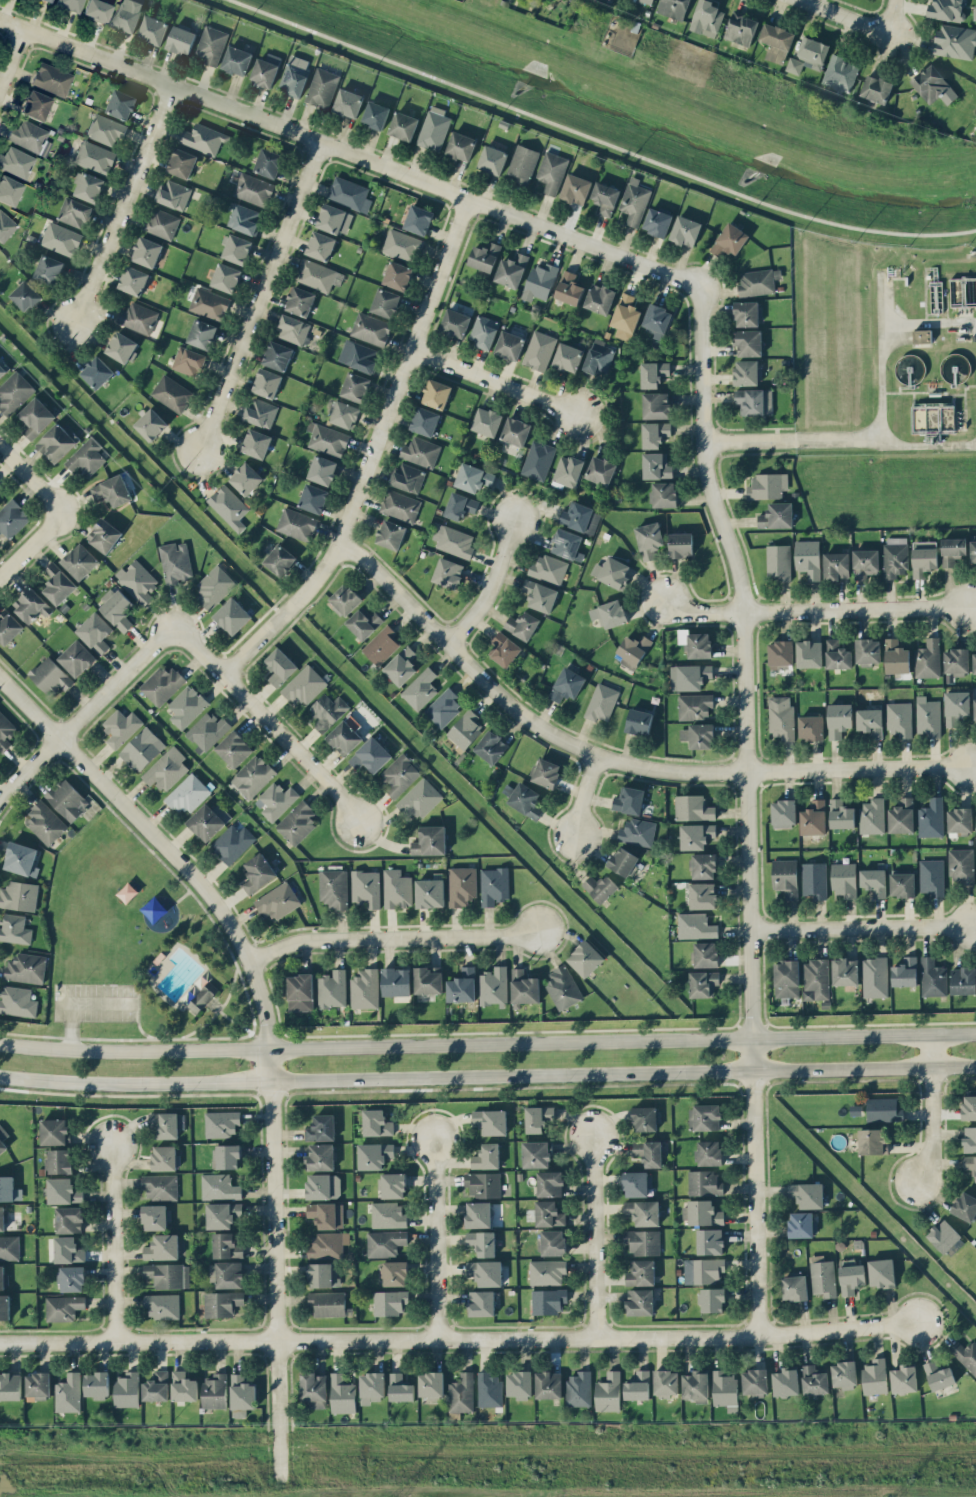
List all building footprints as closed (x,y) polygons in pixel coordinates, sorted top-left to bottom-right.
[(55,5),(77,13),(82,0),(56,0),(55,5)] [(98,0),(87,0),(82,15),(105,24),(112,5),(98,0)] [(137,0),(119,0),(110,25),(133,33),(145,3),(137,0)] [(683,21),(690,0),(661,0),(657,12),(683,21)] [(725,10),(712,6),(714,1),(711,0),(698,0),(689,29),(716,38),(725,10)] [(962,21),(964,0),(936,0),(935,3),(929,2),(927,17),(962,21)] [(760,20),(733,10),(724,37),(750,47),(760,20)] [(168,21),(144,15),(138,39),(162,45),(168,21)] [(795,32),(765,22),(758,41),(772,46),(768,58),(784,64),(795,32)] [(975,39),(975,28),(938,23),(933,54),(973,59),(975,39)] [(218,65),(228,32),(205,24),(194,58),(218,65)] [(196,31),(173,25),(167,48),(191,54),(196,31)] [(830,45),(804,35),(796,58),(790,56),(785,70),(799,75),(803,64),(821,71),(830,45)] [(221,68),(245,76),(254,53),(230,44),(221,68)] [(250,80),(271,88),(282,57),(269,52),(266,59),(258,56),(250,80)] [(310,69),(298,65),(300,58),(290,55),(279,91),(301,97),(310,69)] [(822,84),(851,92),(859,62),(830,55),(822,84)] [(32,86),(66,96),(73,72),(38,63),(32,86)] [(940,96),(947,105),(959,95),(932,63),(910,81),(930,104),(940,96)] [(306,102),(330,108),(339,73),(315,67),(306,102)] [(860,95),(886,104),(893,82),(867,74),(860,95)] [(138,97),(115,88),(106,111),(129,121),(138,97)] [(334,112),(358,118),(364,94),(340,88),(334,112)] [(51,97),(28,90),(21,114),(44,121),(51,97)] [(363,123),(384,128),(389,105),(368,100),(363,123)] [(451,117),(444,115),(446,109),(430,104),(417,144),(441,152),(451,117)] [(411,141),(420,118),(397,110),(388,133),(411,141)] [(85,135),(113,146),(117,136),(123,138),(129,125),(95,111),(85,135)] [(45,139),(49,131),(22,119),(18,128),(12,126),(6,139),(46,157),(52,143),(45,139)] [(221,141),(227,143),(231,135),(196,122),(192,132),(184,129),(179,142),(215,156),(221,141)] [(469,162),(477,138),(453,130),(446,154),(469,162)] [(74,164),(109,174),(116,150),(82,140),(74,164)] [(528,186),(540,150),(517,143),(507,172),(517,176),(516,182),(528,186)] [(477,167),(500,176),(509,152),(486,144),(477,167)] [(26,180),(36,157),(9,145),(5,155),(0,153),(0,168),(26,180)] [(189,179),(198,155),(176,147),(167,170),(189,179)] [(277,178),(285,154),(262,147),(254,171),(277,178)] [(536,178),(547,182),(543,191),(555,196),(570,159),(546,150),(536,178)] [(74,194),(96,203),(105,180),(78,169),(73,182),(78,183),(74,194)] [(276,184),(241,171),(233,195),(266,208),(276,184)] [(560,198),(585,205),(592,179),(568,172),(560,198)] [(0,174),(0,175),(0,201),(14,207),(24,184),(0,174)] [(326,197),(367,214),(373,199),(366,197),(369,188),(336,174),(326,197)] [(652,190),(638,184),(640,178),(631,175),(618,209),(629,213),(626,223),(638,227),(652,190)] [(155,199),(183,211),(192,189),(168,178),(164,188),(160,186),(155,199)] [(598,213),(612,217),(620,188),(597,181),(591,200),(601,203),(598,213)] [(94,206),(66,196),(57,219),(85,229),(94,206)] [(339,230),(346,233),(354,213),(325,202),(316,226),(338,234),(339,230)] [(261,210),(234,203),(228,227),(256,233),(261,210)] [(434,212),(413,203),(403,227),(425,236),(434,212)] [(181,218),(153,206),(144,229),(171,240),(181,218)] [(665,237),(673,215),(650,207),(642,229),(665,237)] [(18,225),(0,209),(0,242),(2,243),(18,225)] [(693,247),(703,223),(679,214),(669,238),(693,247)] [(40,245),(74,257),(83,233),(49,221),(40,245)] [(721,257),(725,249),(737,256),(749,233),(727,221),(711,251),(721,257)] [(424,239),(390,227),(381,251),(415,263),(424,239)] [(328,262),(337,238),(314,229),(305,253),(328,262)] [(226,244),(222,256),(244,265),(253,242),(226,232),(222,242),(226,244)] [(131,260),(156,268),(163,243),(139,236),(131,260)] [(502,245),(487,239),(483,248),(474,244),(467,264),(491,273),(502,245)] [(529,256),(517,251),(513,260),(503,256),(494,280),(517,289),(529,256)] [(66,262),(43,253),(34,276),(57,284),(66,262)] [(295,281),(329,293),(333,282),(340,285),(345,272),(303,258),(295,281)] [(414,268),(391,260),(382,283),(405,291),(414,268)] [(235,293),(242,269),(218,262),(211,286),(235,293)] [(521,298),(532,301),(534,295),(547,299),(558,266),(546,262),(544,266),(533,263),(521,298)] [(140,296),(149,272),(127,264),(118,287),(140,296)] [(739,297),(776,291),(772,267),(740,272),(741,282),(737,283),(739,297)] [(576,281),(578,272),(562,269),(555,298),(579,304),(584,283),(576,281)] [(10,296),(27,312),(43,296),(25,279),(10,296)] [(617,291),(593,281),(583,305),(607,315),(617,291)] [(285,309),(308,317),(317,293),(294,285),(285,309)] [(222,321),(231,298),(197,286),(189,309),(222,321)] [(370,310),(393,319),(402,295),(379,286),(370,310)] [(634,295),(622,291),(611,325),(617,327),(614,335),(631,341),(642,309),(631,305),(634,295)] [(159,312),(129,299),(120,323),(150,335),(159,312)] [(760,301),(735,301),(735,326),(761,326),(760,301)] [(673,311),(650,302),(640,329),(663,338),(673,311)] [(441,331),(465,337),(471,314),(446,308),(441,331)] [(278,337),(304,346),(312,323),(283,312),(277,327),(281,328),(278,337)] [(350,336),(385,346),(392,322),(358,312),(350,336)] [(468,341),(490,349),(500,322),(478,313),(468,341)] [(219,326),(196,318),(187,341),(210,350),(219,326)] [(494,352),(517,361),(526,338),(503,329),(494,352)] [(544,371),(558,338),(535,329),(521,362),(544,371)] [(932,329),(913,330),(914,343),(932,342),(932,329)] [(140,341),(116,330),(105,353),(129,364),(140,341)] [(733,330),(734,345),(738,345),(738,356),(763,355),(762,330),(733,330)] [(584,370),(606,377),(614,349),(603,346),(605,340),(593,337),(584,370)] [(373,372),(379,349),(345,339),(338,362),(373,372)] [(286,371),(294,348),(270,340),(263,363),(286,371)] [(552,365),(576,373),(584,349),(560,342),(552,365)] [(171,367),(198,377),(207,355),(180,345),(171,367)] [(96,389),(115,372),(98,355),(80,372),(96,389)] [(11,368),(1,358),(0,359),(0,378),(11,368)] [(735,385),(759,384),(758,359),(735,360),(735,385)] [(642,388),(660,387),(660,375),(670,375),(670,362),(641,362),(642,388)] [(283,375),(261,366),(252,391),(274,399),(283,375)] [(0,398),(0,408),(8,416),(36,389),(16,369),(0,385),(0,398)] [(372,379),(349,370),(340,394),(363,403),(372,379)] [(151,394),(181,413),(194,393),(164,373),(151,394)] [(445,410),(452,385),(429,378),(421,402),(445,410)] [(772,389),(735,389),(735,403),(740,403),(740,414),(772,415),(772,389)] [(644,418),(669,418),(669,392),(643,392),(644,418)] [(32,441),(57,415),(36,395),(18,414),(29,424),(22,431),(32,441)] [(247,405),(242,419),(271,428),(278,405),(255,397),(251,407),(247,405)] [(353,430),(361,408),(338,399),(329,421),(353,430)] [(913,430),(955,431),(955,403),(914,402),(913,430)] [(440,412),(417,406),(411,430),(434,436),(440,412)] [(502,412),(478,406),(472,431),(496,436),(502,412)] [(151,442),(169,423),(151,407),(134,425),(151,442)] [(524,447),(532,424),(509,415),(501,438),(524,447)] [(56,463),(78,441),(58,421),(36,444),(56,463)] [(350,435),(312,422),(310,431),(312,432),(307,446),(342,458),(350,435)] [(671,422),(642,422),(643,448),(662,448),(661,435),(671,435),(671,422)] [(264,459),(273,436),(250,427),(241,451),(264,459)] [(409,446),(403,443),(399,455),(432,469),(442,445),(414,434),(409,446)] [(107,460),(98,450),(103,446),(93,435),(64,462),(73,472),(79,466),(89,476),(107,460)] [(557,447),(533,438),(520,473),(544,482),(557,447)] [(673,478),(672,464),(667,464),(667,452),(643,452),(644,478),(673,478)] [(584,461),(562,453),(552,479),(575,488),(584,461)] [(308,478),(331,485),(338,461),(315,454),(308,478)] [(609,486),(617,463),(594,455),(585,477),(609,486)] [(264,478),(246,461),(229,479),(247,496),(264,478)] [(389,483),(418,494),(426,470),(402,461),(398,470),(394,469),(389,483)] [(455,486),(479,492),(481,483),(492,486),(496,472),(461,463),(455,486)] [(113,508),(134,499),(121,472),(90,487),(96,499),(107,494),(113,508)] [(747,498),(782,497),(782,489),(788,489),(788,473),(751,474),(752,485),(747,485),(747,498)] [(676,481),(653,482),(653,490),(649,490),(649,506),(677,505),(676,481)] [(330,490),(307,482),(299,506),(321,514),(330,490)] [(246,526),(239,519),(249,509),(225,483),(207,499),(238,533),(246,526)] [(413,523),(422,501),(388,487),(379,510),(413,523)] [(480,501),(453,490),(444,514),(462,521),(466,510),(475,513),(480,501)] [(11,498),(0,509),(0,534),(2,531),(10,539),(31,517),(11,498)] [(558,523),(594,534),(602,510),(571,501),(568,511),(562,509),(558,523)] [(793,527),(793,501),(768,502),(768,514),(758,514),(758,528),(793,527)] [(318,517),(283,508),(277,532),(312,541),(318,517)] [(86,538),(107,554),(123,532),(103,516),(86,538)] [(407,526),(384,518),(376,542),(399,550),(407,526)] [(654,548),(665,546),(660,521),(635,526),(643,561),(656,558),(654,548)] [(471,559),(475,547),(470,545),(474,534),(439,523),(433,539),(438,540),(435,548),(471,559)] [(583,535),(559,526),(550,551),(574,560),(583,535)] [(694,556),(693,532),(670,533),(670,556),(694,556)] [(884,578),(897,578),(897,574),(908,573),(907,536),(883,537),(884,578)] [(942,566),(955,566),(955,556),(967,556),(966,537),(941,538),(942,566)] [(820,540),(795,540),(796,570),(807,570),(807,580),(820,580),(820,540)] [(913,541),(913,578),(924,578),(924,569),(938,569),(937,540),(913,541)] [(80,581),(100,562),(81,541),(61,561),(80,581)] [(186,542),(177,543),(177,542),(159,545),(166,584),(194,578),(186,542)] [(264,564),(285,577),(298,555),(276,543),(264,564)] [(767,544),(767,579),(791,579),(791,544),(767,544)] [(879,549),(854,549),(854,579),(868,578),(868,574),(879,573),(879,549)] [(568,562),(537,552),(529,575),(561,585),(568,562)] [(850,578),(850,552),(824,553),(825,579),(850,578)] [(595,562),(590,575),(623,589),(633,565),(607,555),(603,565),(595,562)] [(456,590),(466,565),(441,556),(431,580),(456,590)] [(153,597),(148,592),(159,582),(136,558),(125,570),(122,567),(114,575),(144,606),(153,597)] [(42,589),(57,606),(78,586),(54,561),(44,570),(52,579),(42,589)] [(238,583),(219,564),(191,591),(209,610),(238,583)] [(531,594),(527,605),(550,614),(559,590),(526,577),(521,590),(531,594)] [(329,598),(346,616),(363,600),(346,582),(329,598)] [(11,604),(29,623),(41,612),(46,617),(54,609),(31,585),(11,604)] [(115,587),(97,605),(124,633),(133,624),(125,614),(134,606),(115,587)] [(214,615),(233,635),(253,616),(233,596),(214,615)] [(628,622),(621,598),(597,605),(603,628),(628,622)] [(6,608),(0,614),(0,640),(6,646),(25,626),(6,608)] [(375,610),(369,617),(360,608),(345,622),(363,641),(384,620),(375,610)] [(110,646),(104,639),(114,629),(96,610),(76,629),(101,655),(110,646)] [(503,628),(530,641),(540,617),(524,610),(520,620),(509,615),(503,628)] [(361,649),(378,666),(400,644),(393,637),(397,633),(388,623),(361,649)] [(523,648),(499,629),(491,640),(495,644),(488,653),(507,668),(523,648)] [(688,658),(711,657),(711,633),(688,633),(688,658)] [(620,663),(637,670),(651,638),(642,634),(639,640),(626,634),(617,652),(623,655),(620,663)] [(940,677),(939,636),(926,637),(926,647),(914,647),(915,677),(940,677)] [(58,658),(77,678),(98,658),(78,638),(58,658)] [(827,668),(852,668),(852,648),(840,648),(840,638),(826,638),(827,668)] [(856,663),(881,662),(881,638),(856,639),(856,663)] [(910,672),(910,647),(898,647),(898,638),(885,638),(886,673),(910,672)] [(793,640),(769,641),(770,666),(793,665),(793,640)] [(823,666),(822,640),(797,640),(797,667),(823,666)] [(418,668),(410,661),(417,653),(407,643),(382,670),(400,687),(418,668)] [(264,660),(274,672),(268,678),(277,687),(299,667),(279,646),(264,660)] [(969,673),(969,648),(945,648),(945,674),(969,673)] [(62,687),(65,690),(74,682),(49,654),(28,673),(51,697),(62,687)] [(328,682),(308,663),(282,689),(302,709),(328,682)] [(713,664),(671,665),(671,690),(703,690),(703,678),(713,678),(713,664)] [(139,686),(158,707),(187,680),(173,666),(167,671),(162,665),(139,686)] [(430,682),(437,674),(428,665),(400,694),(418,711),(438,690),(430,682)] [(575,699),(587,677),(565,665),(548,696),(560,702),(565,693),(575,699)] [(607,723),(620,690),(598,681),(585,714),(607,723)] [(175,711),(169,718),(182,730),(208,702),(188,683),(168,705),(175,711)] [(440,728),(461,708),(454,700),(458,696),(449,686),(423,710),(440,728)] [(970,691),(945,691),(945,727),(960,726),(960,716),(970,716),(970,691)] [(339,694),(333,701),(325,692),(308,708),(319,719),(313,724),(321,734),(351,707),(339,694)] [(679,719),(709,718),(709,707),(714,707),(713,693),(678,694),(679,719)] [(941,736),(940,700),(926,700),(926,695),(916,695),(917,736),(941,736)] [(769,696),(770,736),(781,736),(781,740),(795,740),(794,704),(790,704),(790,696),(769,696)] [(912,737),(911,702),(887,702),(888,733),(898,733),(898,737),(912,737)] [(828,704),(829,740),(842,739),(842,729),(853,729),(852,703),(828,704)] [(445,733),(463,750),(483,728),(475,720),(479,716),(470,707),(445,733)] [(649,735),(654,712),(630,707),(625,731),(649,735)] [(132,710),(126,716),(118,708),(101,724),(112,735),(106,740),(115,750),(144,722),(132,710)] [(882,708),(857,709),(857,729),(866,729),(867,738),(883,738),(882,708)] [(0,710),(0,749),(3,752),(12,743),(8,739),(18,728),(0,710)] [(223,716),(218,720),(208,710),(186,732),(205,752),(232,726),(223,716)] [(356,730),(361,724),(349,713),(326,738),(345,756),(363,737),(356,730)] [(799,739),(823,738),(823,715),(799,715),(799,739)] [(713,723),(689,724),(689,729),(680,729),(680,740),(687,740),(687,748),(714,748),(713,723)] [(119,752),(138,772),(166,745),(147,725),(119,752)] [(215,749),(235,769),(255,748),(234,729),(215,749)] [(509,742),(487,729),(474,751),(496,764),(509,742)] [(393,754),(372,735),(348,760),(358,769),(364,763),(375,774),(393,754)] [(150,785),(155,781),(165,791),(189,769),(182,761),(186,757),(174,744),(141,775),(150,785)] [(229,779),(249,800),(277,773),(257,752),(229,779)] [(396,797),(422,773),(403,752),(377,776),(396,797)] [(555,788),(562,764),(537,757),(530,780),(555,788)] [(163,799),(178,814),(184,808),(189,813),(211,791),(192,771),(163,799)] [(45,795),(71,822),(91,803),(65,776),(45,795)] [(444,797),(424,776),(396,803),(409,817),(415,812),(421,819),(444,797)] [(260,811),(272,823),(300,794),(291,785),(285,791),(274,780),(254,802),(261,809),(260,811)] [(541,793),(521,781),(507,802),(537,820),(544,809),(534,803),(541,793)] [(645,789),(622,785),(619,797),(614,796),(612,809),(641,815),(645,789)] [(676,795),(676,820),(716,819),(716,806),(704,806),(704,794),(676,795)] [(919,836),(944,836),(943,795),(930,796),(930,806),(918,807),(919,836)] [(861,833),(885,832),(884,796),(870,797),(870,802),(860,802),(861,833)] [(914,796),(900,796),(900,806),(889,807),(889,832),(914,832),(914,796)] [(856,827),(855,806),(842,806),(842,797),(830,797),(830,828),(856,827)] [(812,798),(812,808),(801,809),(801,834),(826,834),(826,798),(812,798)] [(26,824),(48,846),(68,826),(41,799),(27,812),(32,818),(26,824)] [(317,825),(310,818),(316,812),(304,799),(275,826),(294,846),(317,825)] [(797,826),(796,799),(772,800),(773,827),(797,826)] [(219,802),(213,808),(207,802),(186,821),(206,842),(232,817),(219,802)] [(948,808),(948,831),(973,831),(972,808),(948,808)] [(623,817),(620,841),(653,845),(656,821),(623,817)] [(244,825),(239,831),(231,823),(210,846),(230,865),(257,837),(244,825)] [(716,823),(681,824),(681,849),(706,849),(706,836),(716,836),(716,823)] [(411,854),(446,854),(445,825),(420,825),(420,840),(411,840),(411,854)] [(40,867),(33,865),(38,849),(12,840),(3,867),(36,878),(40,867)] [(631,876),(641,856),(618,845),(609,866),(631,876)] [(973,848),(948,849),(949,882),(974,882),(973,848)] [(251,877),(241,884),(249,895),(278,875),(261,851),(242,864),(251,877)] [(716,853),(692,853),(693,878),(717,878),(716,853)] [(772,859),(773,889),(784,889),(784,899),(798,899),(797,859),(772,859)] [(944,859),(919,859),(920,891),(931,891),(931,896),(944,896),(944,859)] [(827,898),(826,862),(802,862),(803,894),(813,894),(813,898),(827,898)] [(832,863),(833,894),(845,893),(845,898),(857,898),(856,862),(832,863)] [(449,906),(469,906),(468,898),(477,898),(476,867),(448,867),(449,906)] [(481,906),(495,906),(495,899),(509,899),(509,867),(481,868),(481,906)] [(412,906),(412,876),(401,876),(401,868),(383,868),(384,907),(412,906)] [(886,868),(860,869),(861,888),(873,888),(873,898),(886,897),(886,868)] [(348,908),(347,869),(319,870),(320,900),(328,900),(328,909),(348,908)] [(379,870),(351,870),(352,901),(366,901),(367,909),(380,908),(379,870)] [(915,873),(891,872),(890,896),(915,896),(915,873)] [(581,883),(601,904),(619,887),(606,873),(598,882),(591,874),(581,883)] [(254,901),(264,917),(272,912),(276,920),(302,903),(286,879),(254,901)] [(416,879),(417,907),(445,906),(444,879),(416,879)] [(39,883),(8,880),(8,888),(0,887),(0,907),(36,911),(39,883)] [(716,882),(690,883),(691,908),(716,908),(716,882)] [(5,912),(2,927),(0,927),(0,940),(30,944),(33,928),(24,927),(26,915),(5,912)] [(678,938),(718,937),(718,924),(707,924),(707,912),(678,912),(678,938)] [(586,978),(606,958),(586,938),(566,959),(586,978)] [(694,967),(718,966),(718,941),(693,942),(694,967)] [(47,955),(16,952),(15,960),(7,959),(5,979),(44,983),(47,955)] [(917,985),(916,955),(902,956),(902,965),(892,965),(892,986),(917,985)] [(922,996),(947,995),(946,966),(935,966),(934,955),(921,955),(922,996)] [(887,957),(862,957),(863,997),(888,996),(887,957)] [(805,1000),(830,999),(828,958),(804,959),(805,1000)] [(834,985),(859,984),(858,958),(833,959),(834,985)] [(583,999),(567,963),(548,971),(552,981),(546,983),(558,1010),(583,999)] [(447,979),(447,1001),(475,1001),(475,965),(461,965),(461,978),(447,979)] [(480,1005),(507,1005),(506,965),(494,965),(494,971),(479,971),(480,1005)] [(443,992),(442,966),(431,966),(414,967),(415,993),(443,992)] [(410,967),(382,968),(383,995),(411,995),(410,967)] [(524,967),(511,967),(512,1002),(540,1001),(539,977),(525,977),(524,967)] [(975,967),(951,967),(952,993),(975,993),(975,975),(975,967)] [(318,1006),(346,1006),(345,968),(332,968),(332,975),(318,975),(318,1006)] [(351,1008),(379,1007),(378,968),(359,968),(359,975),(350,975),(351,1008)] [(714,984),(720,984),(719,970),(689,972),(691,997),(714,996),(714,984)] [(314,1010),(313,974),(288,974),(289,1010),(314,1010)] [(219,989),(209,980),(187,1005),(197,1014),(219,989)] [(39,1000),(30,998),(32,988),(2,984),(0,998),(0,1011),(36,1017),(39,1000)] [(963,1095),(963,1119),(975,1119),(975,1095),(963,1095)] [(897,1097),(867,1098),(868,1121),(904,1120),(904,1108),(898,1108),(897,1097)] [(689,1105),(689,1130),(721,1130),(721,1105),(689,1105)] [(527,1133),(545,1132),(545,1120),(555,1119),(555,1106),(526,1106),(527,1133)] [(634,1131),(659,1130),(659,1106),(633,1106),(634,1131)] [(364,1109),(364,1135),(394,1134),(394,1121),(385,1121),(385,1109),(364,1109)] [(507,1109),(472,1110),(473,1126),(481,1126),(482,1135),(507,1134),(507,1109)] [(205,1111),(206,1136),(236,1136),(236,1124),(241,1124),(240,1111),(205,1111)] [(179,1138),(179,1128),(185,1128),(185,1114),(178,1114),(178,1112),(149,1112),(149,1127),(156,1127),(156,1138),(179,1138)] [(334,1113),(313,1114),(313,1126),(305,1127),(306,1140),(335,1139),(334,1113)] [(42,1144),(69,1144),(69,1118),(41,1119),(42,1144)] [(10,1134),(0,1122),(0,1154),(9,1147),(3,1140),(10,1134)] [(964,1126),(964,1152),(975,1151),(975,1126),(964,1126)] [(859,1128),(859,1153),(885,1153),(885,1129),(859,1128)] [(662,1140),(633,1141),(634,1155),(644,1155),(644,1167),(662,1167),(662,1140)] [(697,1165),(722,1165),(721,1140),(699,1141),(699,1148),(696,1148),(697,1165)] [(523,1141),(523,1167),(551,1167),(551,1141),(523,1141)] [(359,1169),(384,1168),(384,1157),(394,1157),(394,1142),(358,1144),(359,1169)] [(472,1168),(500,1168),(499,1142),(481,1142),(481,1155),(471,1155),(472,1168)] [(335,1169),(334,1143),(310,1144),(310,1154),(305,1154),(305,1170),(335,1169)] [(214,1168),(241,1168),(240,1144),(213,1145),(214,1168)] [(178,1170),(178,1145),(152,1145),(153,1170),(178,1170)] [(47,1173),(72,1173),(72,1148),(47,1149),(47,1173)] [(963,1155),(963,1169),(973,1169),(973,1180),(975,1180),(975,1155),(963,1155)] [(563,1170),(537,1171),(538,1196),(564,1195),(563,1170)] [(689,1195),(724,1194),(724,1181),(716,1181),(716,1170),(689,1170),(689,1195)] [(500,1196),(500,1172),(466,1172),(467,1197),(500,1196)] [(624,1172),(624,1197),(648,1196),(648,1187),(652,1187),(652,1172),(624,1172)] [(202,1199),(242,1198),(242,1185),(231,1185),(231,1173),(201,1173),(202,1199)] [(307,1198),(341,1198),(340,1173),(307,1174),(307,1198)] [(383,1198),(406,1197),(405,1173),(379,1173),(380,1189),(383,1189),(383,1198)] [(178,1199),(177,1174),(142,1175),(142,1189),(147,1189),(147,1199),(178,1199)] [(22,1200),(22,1188),(14,1188),(14,1175),(0,1175),(0,1200),(22,1200)] [(48,1203),(84,1202),(83,1188),(73,1188),(73,1177),(48,1177),(48,1203)] [(799,1208),(824,1208),(823,1182),(787,1183),(788,1197),(799,1197),(799,1208)] [(961,1190),(951,1212),(975,1223),(975,1220),(975,1197),(961,1190)] [(724,1210),(714,1210),(714,1199),(685,1200),(686,1224),(724,1223),(724,1210)] [(537,1226),(566,1225),(566,1212),(557,1212),(557,1200),(536,1200),(537,1226)] [(660,1225),(659,1200),(624,1200),(624,1214),(635,1214),(635,1225),(660,1225)] [(371,1201),(372,1227),(407,1227),(407,1212),(400,1213),(400,1201),(371,1201)] [(467,1227),(492,1227),(491,1201),(466,1202),(467,1227)] [(243,1202),(207,1203),(208,1229),(233,1228),(233,1216),(243,1215),(243,1202)] [(343,1202),(307,1203),(307,1217),(317,1217),(318,1229),(343,1228),(343,1202)] [(143,1205),(143,1230),(170,1229),(169,1204),(143,1205)] [(57,1207),(57,1232),(83,1232),(82,1206),(57,1207)] [(813,1211),(789,1212),(790,1237),(813,1236),(813,1211)] [(926,1235),(944,1253),(962,1236),(945,1217),(926,1235)] [(698,1254),(724,1253),(723,1228),(697,1229),(698,1254)] [(566,1255),(565,1229),(542,1230),(542,1256),(566,1255)] [(408,1230),(367,1231),(367,1256),(398,1256),(397,1244),(408,1244),(408,1230)] [(660,1254),(660,1230),(624,1230),(625,1244),(630,1244),(630,1255),(660,1254)] [(349,1232),(314,1231),(314,1244),(308,1244),(308,1257),(343,1257),(344,1243),(349,1243),(349,1232)] [(496,1256),(495,1231),(466,1232),(466,1244),(476,1244),(476,1257),(496,1256)] [(214,1257),(244,1257),(244,1243),(235,1243),(235,1232),(214,1232),(214,1257)] [(179,1259),(179,1233),(153,1234),(153,1245),(143,1245),(144,1259),(179,1259)] [(0,1235),(0,1259),(20,1259),(19,1235),(0,1235)] [(56,1262),(85,1261),(85,1248),(77,1248),(77,1236),(55,1236),(56,1262)] [(833,1259),(824,1260),(824,1254),(809,1256),(814,1294),(823,1292),(823,1298),(837,1296),(833,1259)] [(684,1259),(684,1283),(721,1282),(721,1271),(726,1271),(725,1258),(684,1259)] [(870,1287),(895,1286),(894,1258),(869,1259),(870,1287)] [(655,1259),(630,1259),(631,1271),(626,1271),(626,1285),(655,1285),(655,1259)] [(840,1260),(841,1295),(855,1294),(855,1287),(866,1286),(865,1264),(856,1264),(855,1259),(840,1260)] [(407,1260),(380,1261),(381,1277),(384,1277),(384,1286),(408,1285),(407,1260)] [(466,1261),(466,1275),(477,1274),(477,1286),(502,1285),(502,1260),(466,1261)] [(530,1284),(562,1284),(562,1273),(567,1273),(567,1260),(530,1260),(530,1284)] [(216,1288),(243,1287),(242,1261),(209,1262),(210,1281),(216,1281),(216,1288)] [(340,1286),(340,1276),(335,1276),(335,1262),(309,1263),(309,1287),(340,1286)] [(190,1287),(189,1263),(144,1263),(144,1276),(155,1276),(155,1287),(190,1287)] [(85,1265),(58,1266),(59,1283),(61,1283),(61,1291),(85,1291),(85,1265)] [(782,1276),(783,1300),(808,1299),(807,1275),(782,1276)] [(699,1287),(699,1303),(702,1303),(702,1311),(724,1312),(725,1288),(699,1287)] [(628,1315),(654,1314),(654,1288),(627,1289),(628,1315)] [(532,1289),(532,1314),(560,1314),(560,1303),(568,1303),(568,1289),(532,1289)] [(374,1291),(375,1315),(401,1315),(401,1303),(409,1303),(409,1290),(374,1291)] [(495,1315),(494,1290),(470,1290),(470,1302),(468,1302),(469,1315),(495,1315)] [(204,1316),(234,1316),(234,1304),(245,1304),(244,1291),(204,1292),(204,1316)] [(314,1316),(345,1315),(345,1291),(308,1292),(309,1305),(314,1305),(314,1316)] [(180,1318),(179,1293),(144,1294),(144,1308),(149,1308),(149,1318),(180,1318)] [(10,1319),(10,1294),(0,1294),(0,1319),(10,1319)] [(46,1321),(76,1320),(75,1309),(86,1308),(86,1295),(46,1296),(46,1321)] [(965,1347),(958,1339),(949,1348),(975,1378),(975,1341),(974,1339),(965,1347)] [(887,1393),(886,1357),(872,1357),(872,1364),(862,1364),(863,1393),(887,1393)] [(938,1369),(936,1359),(924,1362),(932,1390),(956,1384),(951,1366),(938,1369)] [(857,1387),(856,1361),(832,1362),(833,1388),(857,1387)] [(803,1393),(829,1393),(829,1372),(815,1372),(815,1363),(802,1364),(803,1393)] [(917,1391),(916,1364),(901,1365),(901,1368),(891,1369),(892,1392),(917,1391)] [(782,1367),(782,1371),(773,1372),(774,1396),(800,1395),(798,1366),(782,1367)] [(168,1369),(155,1370),(156,1380),(142,1380),(143,1400),(169,1400),(168,1369)] [(186,1370),(173,1369),(172,1400),(198,1400),(198,1378),(186,1378),(186,1370)] [(620,1411),(621,1370),(607,1369),(607,1382),(596,1381),(596,1410),(620,1411)] [(624,1380),(625,1399),(650,1398),(649,1369),(636,1369),(636,1379),(624,1380)] [(693,1369),(693,1374),(683,1374),(683,1398),(695,1399),(695,1403),(709,1403),(709,1369),(693,1369)] [(738,1404),(737,1369),(713,1370),(713,1405),(738,1404)] [(767,1369),(742,1369),(743,1394),(768,1393),(767,1369)] [(502,1406),(502,1376),(491,1375),(491,1371),(478,1370),(478,1406),(502,1406)] [(567,1406),(591,1405),(590,1370),(577,1370),(577,1375),(566,1375),(567,1406)] [(678,1395),(679,1370),(655,1370),(654,1395),(678,1395)] [(80,1371),(67,1371),(67,1382),(55,1382),(55,1411),(81,1411),(80,1371)] [(139,1371),(125,1371),(125,1377),(115,1376),(114,1406),(139,1406),(139,1371)] [(331,1412),(356,1412),(356,1383),(344,1383),(344,1371),(331,1372),(331,1412)] [(415,1400),(414,1384),(403,1384),(403,1371),(389,1372),(390,1400),(415,1400)] [(474,1411),(473,1371),(460,1371),(460,1381),(448,1381),(448,1411),(474,1411)] [(532,1397),(532,1371),(507,1371),(508,1395),(516,1395),(516,1397),(532,1397)] [(536,1371),(536,1398),(563,1397),(562,1371),(536,1371)] [(21,1372),(0,1373),(0,1399),(22,1399),(21,1372)] [(109,1372),(85,1372),(85,1397),(109,1397),(109,1372)] [(226,1372),(213,1372),(213,1378),(203,1378),(203,1407),(227,1407),(226,1372)] [(385,1372),(360,1372),(361,1405),(371,1404),(371,1398),(385,1398),(385,1372)] [(444,1372),(419,1372),(419,1396),(428,1395),(428,1398),(444,1398),(444,1372)] [(232,1373),(231,1417),(247,1417),(247,1408),(256,1408),(256,1383),(244,1383),(244,1373),(232,1373)] [(327,1407),(327,1373),(301,1374),(301,1399),(309,1399),(310,1407),(327,1407)]
